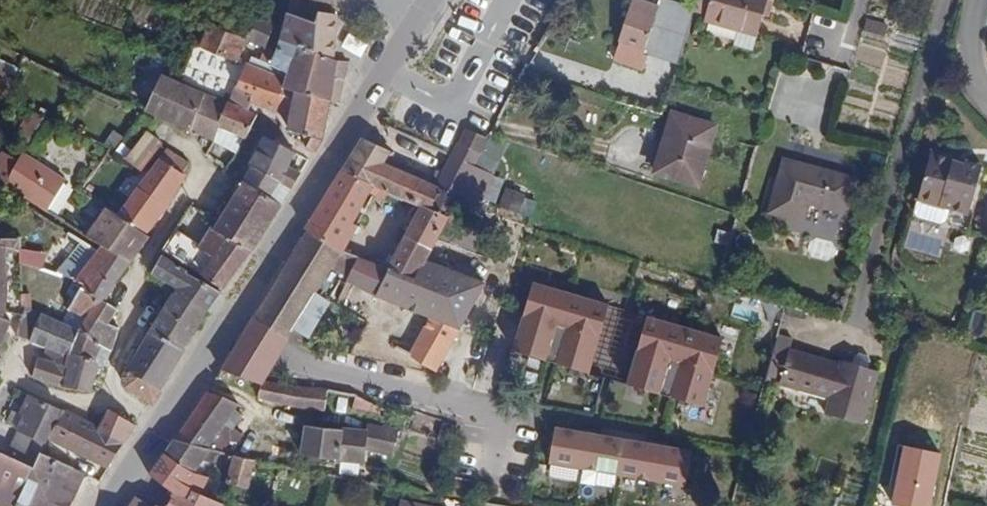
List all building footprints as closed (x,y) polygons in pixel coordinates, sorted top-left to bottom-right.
[(658,5),(643,0),(636,0),(617,61),(639,68),(643,54),(658,5)] [(658,5),(643,54),(678,68),(696,10),(667,0),(660,0),(658,5)] [(766,0),(709,0),(703,20),(737,29),(757,34),(766,0)] [(265,49),(275,22),(232,4),(226,30),(247,40),(265,49)] [(332,60),(336,15),(318,13),(313,22),(285,12),(278,39),(332,60)] [(858,73),(881,77),(889,23),(865,19),(858,73)] [(238,61),(247,40),(226,30),(206,21),(197,46),(238,61)] [(753,51),(757,34),(737,29),(733,45),(753,51)] [(332,80),(335,60),(332,60),(278,39),(275,53),(332,80)] [(236,86),(245,63),(238,61),(197,46),(193,44),(186,66),(234,84),(236,86)] [(329,100),(332,80),(275,53),(265,70),(245,63),(236,86),(234,84),(227,101),(249,110),(252,104),(290,117),(288,128),(309,136),(304,148),(314,153),(321,142),(329,100)] [(17,67),(0,60),(0,83),(9,86),(17,67)] [(341,102),(348,63),(335,60),(332,80),(329,100),(341,102)] [(188,132),(204,91),(161,73),(143,112),(188,132)] [(245,140),(256,113),(249,110),(227,101),(204,91),(188,132),(236,153),(243,139),(245,140)] [(697,186),(715,126),(672,113),(654,173),(697,186)] [(110,149),(122,136),(112,129),(100,144),(110,149)] [(479,154),(487,138),(466,129),(459,145),(479,154)] [(140,172),(162,144),(146,132),(124,160),(140,172)] [(499,178),(515,145),(489,134),(487,138),(479,154),(473,166),(499,178)] [(302,173),(289,166),(294,153),(265,138),(251,167),(290,190),(302,173)] [(473,166),(479,154),(459,145),(457,143),(433,186),(385,163),(390,152),(363,138),(342,171),(372,185),(380,189),(420,208),(446,220),(473,166)] [(180,174),(188,161),(166,147),(158,160),(180,174)] [(965,227),(983,162),(966,157),(963,162),(954,160),(950,155),(950,153),(935,149),(929,153),(917,196),(950,205),(947,217),(940,220),(965,227)] [(18,161),(1,151),(0,152),(0,181),(5,184),(18,161)] [(963,162),(966,157),(950,153),(950,155),(954,160),(963,162)] [(65,182),(22,154),(18,161),(5,184),(47,212),(65,182)] [(846,215),(856,180),(784,159),(768,212),(803,222),(809,204),(846,215)] [(184,177),(180,174),(158,160),(137,188),(164,206),(180,184),(184,177)] [(290,190),(251,167),(230,202),(268,225),(290,190)] [(349,229),(372,185),(342,171),(316,214),(349,229)] [(158,219),(167,208),(164,206),(137,188),(129,199),(117,217),(144,234),(158,219)] [(420,208),(380,189),(376,199),(415,217),(420,208)] [(117,217),(129,199),(116,191),(103,209),(117,217)] [(500,213),(535,218),(537,196),(502,192),(500,213)] [(950,205),(917,196),(912,213),(940,220),(947,217),(950,205)] [(250,252),(268,225),(230,202),(213,230),(250,252)] [(424,263),(446,220),(420,208),(415,217),(387,268),(415,278),(424,263)] [(104,246),(120,224),(145,239),(147,235),(144,234),(117,217),(103,209),(84,236),(99,245),(103,247),(104,246)] [(338,249),(349,229),(316,214),(306,231),(338,249)] [(130,261),(145,239),(120,224),(104,246),(130,261)] [(222,290),(250,252),(213,230),(209,228),(196,248),(173,233),(162,249),(222,290)] [(330,269),(341,250),(338,249),(306,231),(285,266),(320,285),(330,269)] [(7,291),(6,248),(19,250),(19,247),(19,238),(0,232),(0,318),(3,319),(7,291)] [(82,269),(94,252),(78,242),(66,258),(82,269)] [(103,247),(99,245),(94,252),(124,269),(128,262),(103,247)] [(42,269),(48,253),(19,247),(19,250),(19,264),(42,269)] [(446,349),(482,284),(424,263),(415,278),(387,268),(341,250),(330,269),(347,277),(346,280),(380,298),(429,317),(420,334),(446,349)] [(113,284),(124,269),(94,252),(82,269),(66,258),(57,272),(84,285),(81,291),(101,302),(106,305),(113,284)] [(219,295),(220,294),(188,275),(188,273),(161,255),(151,275),(175,289),(172,294),(205,316),(206,315),(219,295)] [(326,306),(313,297),(320,285),(285,266),(254,318),(287,339),(293,328),(307,337),(326,306)] [(608,307),(532,284),(512,352),(588,375),(608,307)] [(109,324),(117,311),(106,305),(101,302),(81,291),(80,290),(68,310),(70,310),(83,319),(77,334),(106,349),(116,328),(109,324)] [(40,313),(40,293),(32,294),(32,310),(40,313)] [(32,310),(32,294),(19,294),(20,305),(24,307),(32,310)] [(183,351),(205,316),(172,294),(148,332),(183,351)] [(210,317),(222,298),(219,295),(206,315),(210,317)] [(39,317),(40,313),(32,310),(24,307),(15,335),(29,340),(39,317)] [(77,334),(83,319),(70,310),(61,326),(77,334)] [(77,334),(61,326),(39,317),(29,340),(28,342),(46,349),(66,357),(67,353),(70,354),(77,334)] [(11,322),(3,319),(0,318),(0,350),(11,322)] [(291,342),(287,339),(254,318),(221,373),(263,385),(291,342)] [(626,386),(702,409),(722,342),(647,319),(626,386)] [(111,351),(119,329),(116,328),(106,349),(111,351)] [(159,391),(183,351),(148,332),(135,353),(127,364),(125,363),(123,369),(159,391)] [(105,363),(106,349),(77,334),(70,354),(101,362),(105,363)] [(434,371),(446,349),(420,334),(410,354),(413,355),(412,358),(434,371)] [(864,425),(879,371),(870,369),(871,361),(869,356),(859,353),(853,357),(852,364),(837,359),(837,362),(790,349),(792,339),(778,334),(765,382),(827,400),(823,413),(864,425)] [(66,357),(46,349),(42,359),(63,367),(66,357)] [(127,364),(135,353),(133,351),(131,355),(128,353),(122,361),(125,363),(127,364)] [(92,393),(101,362),(70,354),(67,353),(66,357),(63,367),(42,359),(38,358),(32,377),(61,387),(92,393)] [(150,404),(159,391),(123,369),(121,375),(124,389),(150,404)] [(324,411),(327,392),(263,385),(258,398),(293,407),(324,411)] [(153,406),(162,393),(159,391),(150,404),(153,406)] [(225,425),(238,405),(207,391),(175,440),(195,447),(209,450),(220,453),(228,455),(241,436),(225,425)] [(48,438),(63,411),(30,396),(22,415),(25,417),(18,432),(21,434),(11,457),(32,467),(39,454),(48,438)] [(387,411),(355,397),(351,410),(384,418),(387,411)] [(135,426),(108,410),(99,430),(124,443),(135,426)] [(109,469),(124,443),(99,430),(63,411),(48,438),(109,469)] [(450,444),(455,427),(443,422),(438,438),(450,444)] [(390,452),(392,429),(365,426),(364,433),(305,427),(302,455),(361,462),(363,449),(390,452)] [(684,487),(690,452),(555,430),(549,464),(684,487)] [(194,471),(203,459),(213,463),(216,464),(218,457),(208,454),(209,450),(195,447),(175,440),(163,455),(192,474),(194,471)] [(19,505),(21,505),(57,505),(73,470),(39,454),(32,467),(11,457),(0,453),(0,497),(19,505)] [(192,474),(163,455),(148,475),(173,492),(192,496),(195,490),(200,493),(207,478),(192,474)] [(248,488),(255,461),(231,455),(224,482),(248,488)] [(205,474),(213,463),(203,459),(194,471),(205,474)] [(84,475),(73,470),(57,505),(69,505),(84,475)] [(223,505),(200,493),(195,490),(192,496),(173,492),(166,505),(222,505),(223,505)] [(19,505),(0,497),(0,505),(19,505)] [(136,497),(130,505),(148,505),(136,497)]
